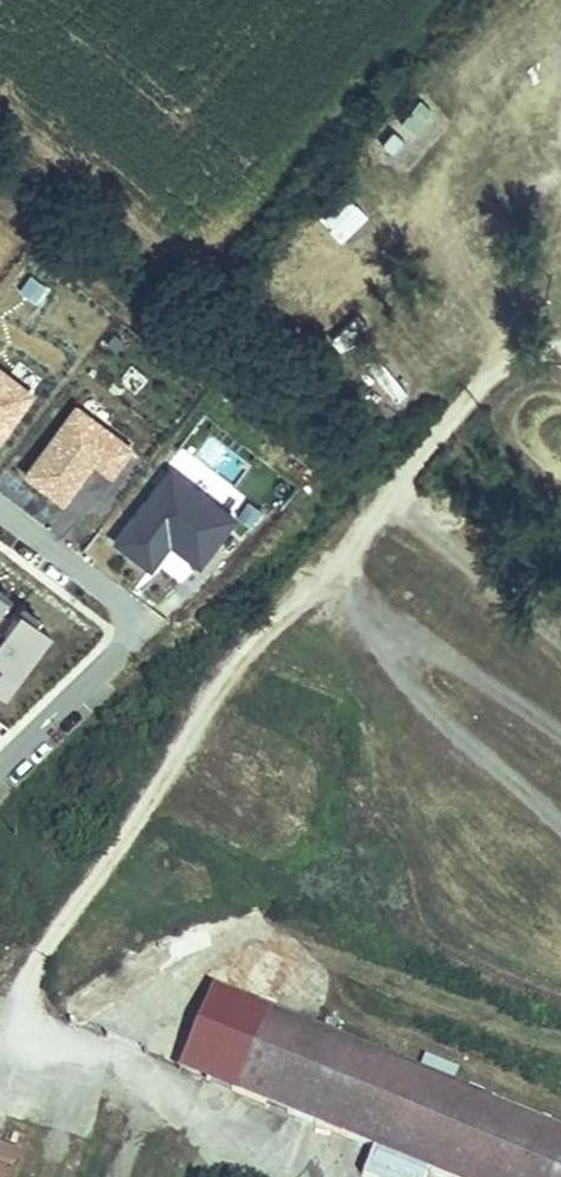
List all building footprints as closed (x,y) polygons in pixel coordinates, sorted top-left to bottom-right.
[(416,138),(432,109),(413,99),(398,129),(416,138)] [(339,244),(366,219),(347,199),(320,224),(339,244)] [(29,392),(0,369),(0,430),(29,392)] [(73,403),(23,469),(60,498),(90,458),(108,471),(129,445),(73,403)] [(112,537),(148,564),(168,538),(197,561),(232,515),(167,465),(112,537)] [(15,607),(11,611),(28,624),(32,619),(15,607)] [(0,626),(0,689),(1,690),(46,631),(32,619),(28,624),(11,611),(0,626)] [(240,997),(272,1011),(294,960),(260,946),(245,982),(218,971),(212,986),(240,997)] [(178,1069),(206,1080),(240,997),(212,986),(178,1069)] [(206,1080),(373,1149),(362,1176),(426,1176),(428,1172),(440,1176),(560,1176),(560,1130),(272,1011),(240,997),(206,1080)] [(158,1024),(151,1044),(182,1055),(189,1035),(158,1024)] [(17,1157),(0,1153),(0,1176),(11,1176),(17,1157)]
